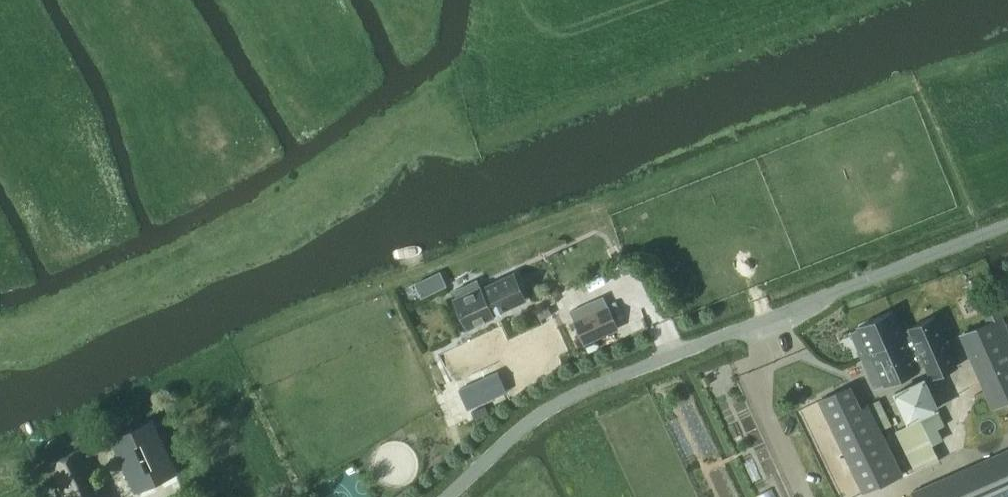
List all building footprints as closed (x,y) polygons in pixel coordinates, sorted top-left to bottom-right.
[(440,272),(415,284),(421,297),(446,285),(440,272)] [(476,279),(454,289),(457,297),(454,298),(468,327),(493,315),(492,314),(525,299),(513,273),(480,288),(476,279)] [(602,296),(570,311),(584,342),(617,327),(602,296)] [(932,377),(955,366),(933,317),(910,327),(910,328),(901,332),(892,312),(859,326),(860,329),(851,333),(875,387),(884,383),(885,385),(918,370),(917,369),(926,365),(932,377)] [(1007,398),(1007,331),(1000,313),(964,330),(996,403),(1007,398)] [(472,383),(459,389),(467,408),(506,390),(501,379),(475,391),(472,383)] [(915,379),(894,389),(907,419),(928,409),(915,379)] [(855,408),(844,386),(818,399),(862,490),(902,471),(868,402),(855,408)] [(485,404),(471,410),(475,418),(488,412),(485,404)] [(105,429),(98,433),(124,487),(167,466),(141,412),(105,429)] [(916,470),(938,460),(920,419),(898,429),(916,470)] [(49,461),(66,496),(107,496),(83,445),(49,461)] [(913,490),(916,496),(1007,496),(1007,447),(913,490)] [(185,487),(188,496),(193,496),(203,493),(199,482),(185,487)]
